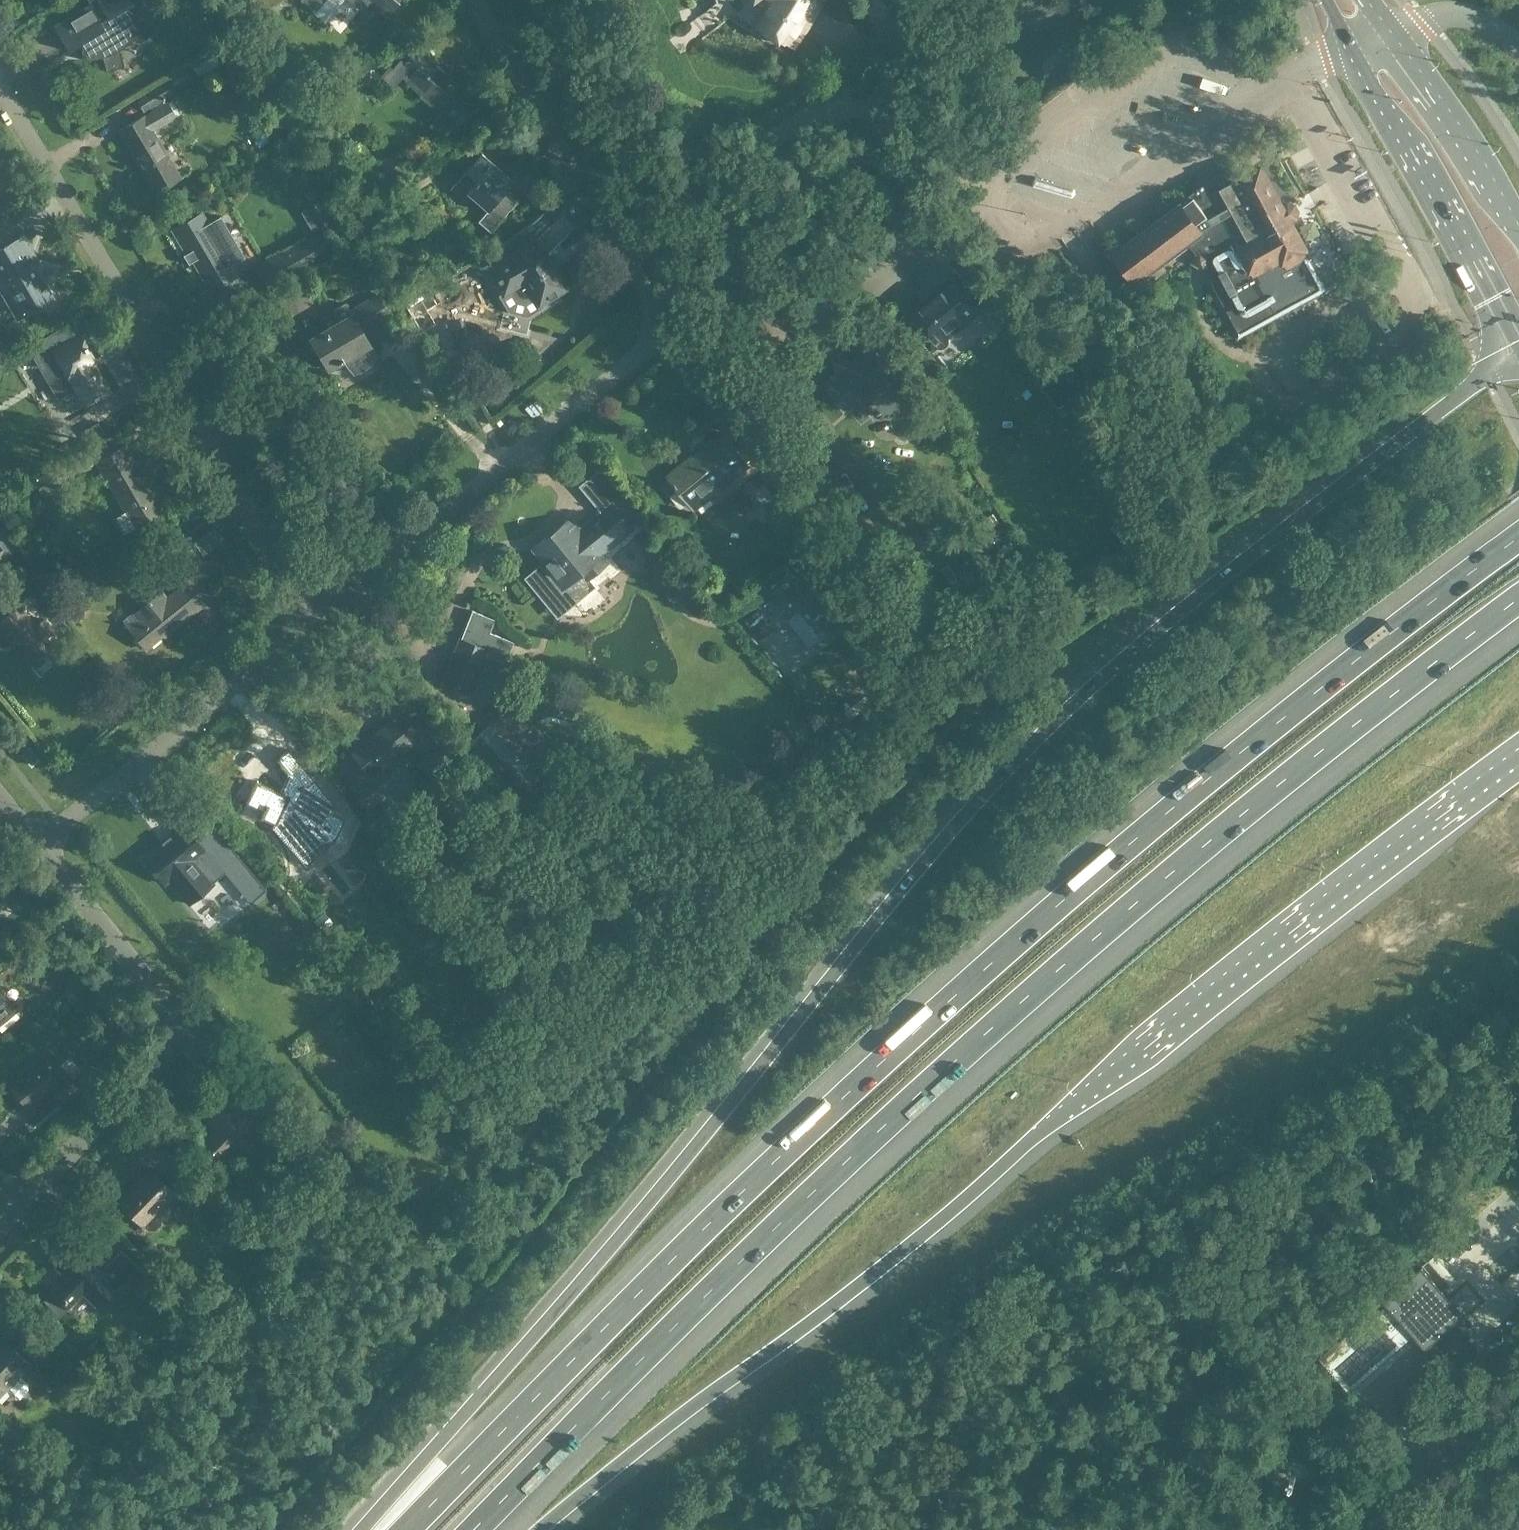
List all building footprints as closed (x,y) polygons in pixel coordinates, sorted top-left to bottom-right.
[(68,51),(82,43),(82,60),(84,60),(84,58),(102,56),(107,72),(125,67),(119,48),(134,37),(146,22),(148,23),(148,22),(126,9),(141,0),(97,0),(98,1),(54,27),(68,51)] [(271,9),(287,0),(266,0),(271,9)] [(303,2),(316,13),(327,0),(304,0),(303,2)] [(362,11),(369,3),(388,18),(400,4),(398,3),(401,0),(349,0),(362,11)] [(774,1),(757,28),(782,43),(783,42),(788,45),(816,0),(772,0),(774,1)] [(722,15),(710,26),(717,33),(729,23),(722,15)] [(456,101),(464,92),(415,51),(405,62),(400,59),(392,68),(389,65),(380,76),(394,88),(402,78),(423,95),(426,92),(435,99),(432,103),(443,113),(431,127),(443,138),(467,110),(456,101)] [(201,79),(219,68),(211,54),(192,65),(201,79)] [(1214,83),(1217,70),(1195,65),(1192,77),(1175,72),(1171,88),(1197,94),(1200,80),(1214,83)] [(144,111),(149,108),(152,112),(144,117),(143,116),(119,131),(126,142),(128,141),(138,157),(136,158),(157,193),(181,178),(152,131),(175,117),(167,104),(164,99),(194,81),(187,70),(137,100),(144,111)] [(363,70),(362,85),(373,86),(374,70),(363,70)] [(269,142),(263,132),(257,136),(255,142),(259,148),(269,142)] [(508,190),(515,182),(482,154),(457,183),(468,193),(467,194),(487,212),(479,222),(491,233),(519,200),(508,190)] [(1113,254),(1134,282),(1135,281),(1186,242),(1197,256),(1196,258),(1197,259),(1200,254),(1209,259),(1206,264),(1214,279),(1208,282),(1239,337),(1325,290),(1307,258),(1311,256),(1292,222),(1297,219),(1299,213),(1295,206),(1289,204),(1284,207),(1262,168),(1236,181),(1234,177),(1219,185),(1221,189),(1210,195),(1203,186),(1113,254)] [(418,190),(431,182),(424,173),(412,180),(418,190)] [(201,214),(173,231),(186,254),(182,256),(188,265),(194,262),(203,278),(205,277),(212,290),(233,278),(227,268),(244,258),(243,256),(242,257),(220,219),(221,219),(220,217),(207,225),(201,214)] [(317,236),(284,256),(294,273),(327,254),(317,236)] [(33,256),(23,238),(0,251),(0,285),(7,297),(12,294),(24,315),(52,298),(29,258),(33,256)] [(551,256),(548,258),(537,239),(510,256),(511,258),(489,271),(504,296),(502,297),(511,312),(526,315),(541,306),(540,305),(567,289),(554,268),(557,266),(551,256)] [(935,347),(938,349),(942,350),(945,349),(948,347),(950,343),(950,339),(948,336),(983,307),(958,276),(907,318),(932,349),(935,347)] [(429,291),(405,305),(421,332),(436,324),(428,310),(438,305),(429,291)] [(337,362),(339,365),(344,361),(347,366),(354,374),(363,371),(371,364),(367,355),(363,348),(367,346),(368,346),(369,346),(362,334),(390,318),(377,295),(350,311),(345,303),(333,310),(341,324),(312,340),(312,339),(310,341),(327,370),(329,369),(328,367),(337,362)] [(77,339),(69,325),(35,344),(43,357),(36,361),(58,399),(75,389),(85,406),(95,400),(109,392),(92,362),(95,361),(80,337),(77,339)] [(838,375),(829,382),(831,392),(841,405),(850,409),(859,401),(868,404),(875,398),(874,389),(889,377),(888,368),(872,347),(853,363),(844,360),(837,366),(838,375)] [(1046,387),(1053,398),(1064,390),(1057,380),(1046,387)] [(91,442),(104,434),(98,424),(85,432),(91,442)] [(782,457),(763,435),(758,428),(740,442),(764,472),(782,457)] [(749,464),(724,433),(669,477),(694,508),(749,464)] [(126,447),(98,463),(136,528),(161,513),(139,475),(143,473),(141,470),(140,471),(126,447)] [(43,495),(90,468),(82,454),(35,481),(43,495)] [(784,471),(774,479),(781,488),(774,494),(782,504),(800,490),(784,471)] [(546,564),(541,568),(527,580),(544,601),(563,586),(570,593),(576,597),(582,596),(587,592),(589,586),(586,580),(605,564),(598,556),(631,529),(612,505),(601,515),(602,517),(582,534),(575,526),(568,532),(564,527),(546,541),(545,540),(537,547),(538,548),(535,551),(546,564)] [(9,556),(0,546),(0,563),(9,556)] [(77,576),(62,584),(68,595),(83,587),(77,576)] [(161,592),(135,614),(140,621),(130,629),(147,649),(164,635),(165,637),(204,604),(186,583),(167,599),(161,592)] [(72,605),(71,618),(83,619),(84,606),(72,605)] [(37,625),(21,607),(0,624),(0,628),(31,666),(54,646),(47,638),(56,631),(46,618),(37,625)] [(745,619),(749,624),(761,615),(756,609),(745,619)] [(470,625),(463,641),(460,639),(442,683),(471,694),(487,656),(505,662),(514,642),(490,633),(495,620),(473,611),(467,624),(470,625)] [(403,732),(393,720),(352,754),(371,777),(411,744),(423,758),(439,744),(418,719),(403,732)] [(510,796),(531,776),(487,727),(466,747),(510,796)] [(782,749),(781,768),(802,769),(803,750),(782,749)] [(292,777),(283,796),(256,783),(246,803),(263,811),(260,818),(263,820),(264,818),(275,823),(273,826),(302,857),(327,835),(335,838),(334,840),(335,840),(345,819),(331,812),(335,804),(289,750),(278,759),(292,777)] [(165,847),(162,844),(144,859),(165,885),(169,881),(189,905),(214,885),(210,880),(224,869),(244,893),(258,881),(237,855),(236,857),(205,819),(189,832),(187,829),(165,847)] [(15,909),(0,890),(0,920),(15,909)] [(324,913),(315,920),(323,929),(331,923),(324,913)] [(5,1001),(0,995),(0,1027),(17,1012),(20,1006),(13,998),(6,1000),(5,1001)] [(72,1079),(71,1079),(81,1071),(70,1058),(60,1066),(49,1052),(9,1086),(36,1118),(59,1099),(55,1094),(72,1079)] [(209,1120),(219,1130),(204,1145),(220,1161),(235,1146),(247,1157),(266,1138),(242,1115),(262,1094),(244,1077),(224,1097),(227,1101),(209,1120)] [(158,1212),(175,1194),(152,1172),(139,1185),(141,1187),(123,1205),(144,1226),(144,1225),(149,1230),(157,1230),(163,1224),(162,1217),(158,1212)] [(183,1177),(173,1187),(198,1210),(207,1200),(183,1177)] [(121,1250),(102,1270),(78,1247),(58,1267),(68,1277),(54,1292),(69,1307),(84,1292),(98,1306),(116,1287),(119,1289),(140,1268),(121,1250)] [(1319,1358),(1349,1392),(1351,1391),(1414,1336),(1419,1342),(1434,1359),(1473,1324),(1468,1319),(1422,1267),(1401,1286),(1319,1358)] [(21,1377),(30,1367),(36,1373),(52,1358),(29,1335),(13,1352),(1,1340),(0,1341),(0,1398),(7,1391),(15,1398),(21,1398),(29,1390),(29,1385),(21,1377)] [(1315,1457),(1308,1448),(1299,1456),(1305,1464),(1315,1457)]
